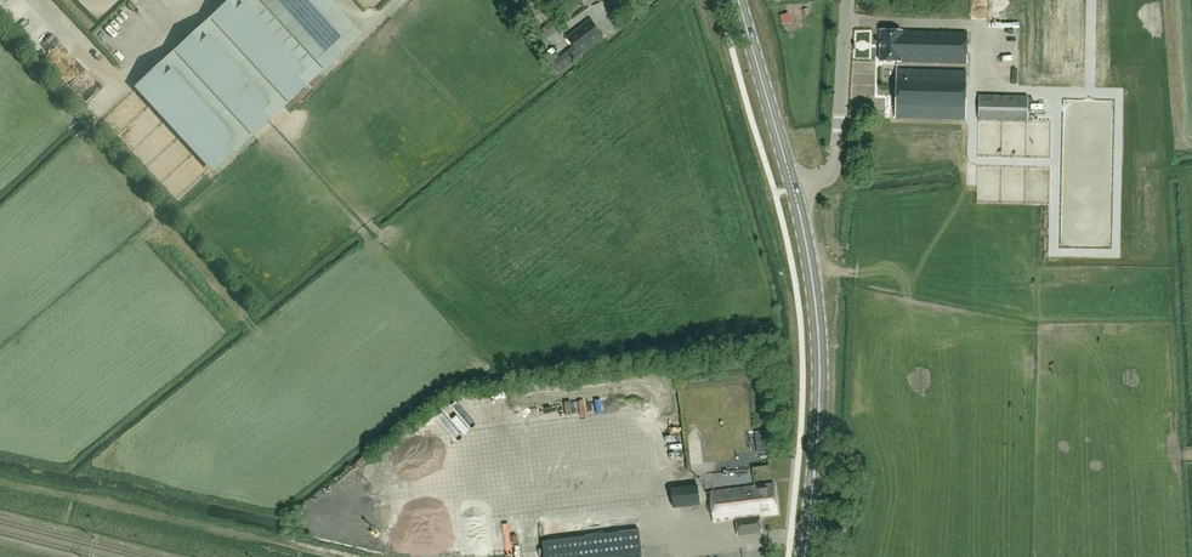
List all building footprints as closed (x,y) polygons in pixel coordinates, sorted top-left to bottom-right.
[(330,0),(233,0),(136,90),(211,171),(360,33),(330,0)] [(31,7),(20,17),(55,60),(66,51),(31,7)] [(589,22),(567,39),(579,55),(602,38),(589,22)] [(966,65),(967,34),(880,31),(880,62),(966,65)] [(75,84),(88,97),(101,85),(87,70),(83,74),(84,75),(75,84)] [(966,72),(897,70),(895,119),(965,120),(966,72)] [(979,96),(978,110),(971,110),(970,125),(983,125),(984,121),(1027,122),(1028,97),(979,96)] [(562,385),(550,385),(550,400),(563,399),(562,385)] [(580,385),(564,385),(563,400),(580,400),(580,385)] [(496,389),(498,403),(505,402),(502,388),(496,389)] [(757,454),(767,453),(764,431),(755,433),(757,454)] [(701,507),(698,485),(671,489),(674,510),(701,507)] [(737,537),(761,534),(759,516),(777,514),(773,485),(710,493),(714,522),(735,519),(737,537)] [(725,525),(715,527),(716,534),(727,532),(725,525)] [(639,530),(542,542),(544,556),(642,556),(639,530)] [(363,534),(360,550),(387,556),(390,540),(363,534)] [(502,555),(518,555),(518,547),(502,546),(502,555)]
